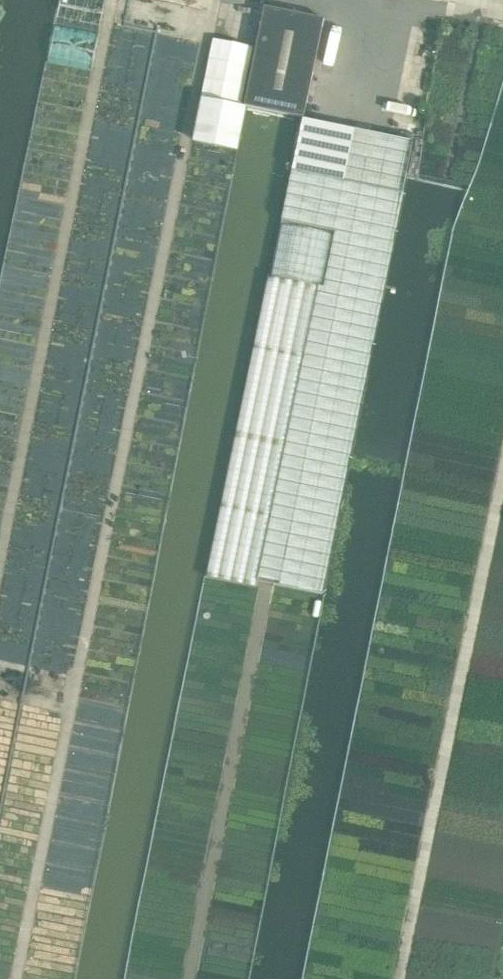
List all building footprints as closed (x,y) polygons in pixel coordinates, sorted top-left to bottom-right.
[(244,104),(246,104),(303,117),(326,18),(266,5),(244,104)] [(201,98),(193,142),(236,150),(245,107),(201,98)] [(269,275),(206,578),(256,588),(257,582),(321,595),(405,186),(404,186),(413,142),(302,119),(293,163),(282,215),(270,275),(269,275)]
